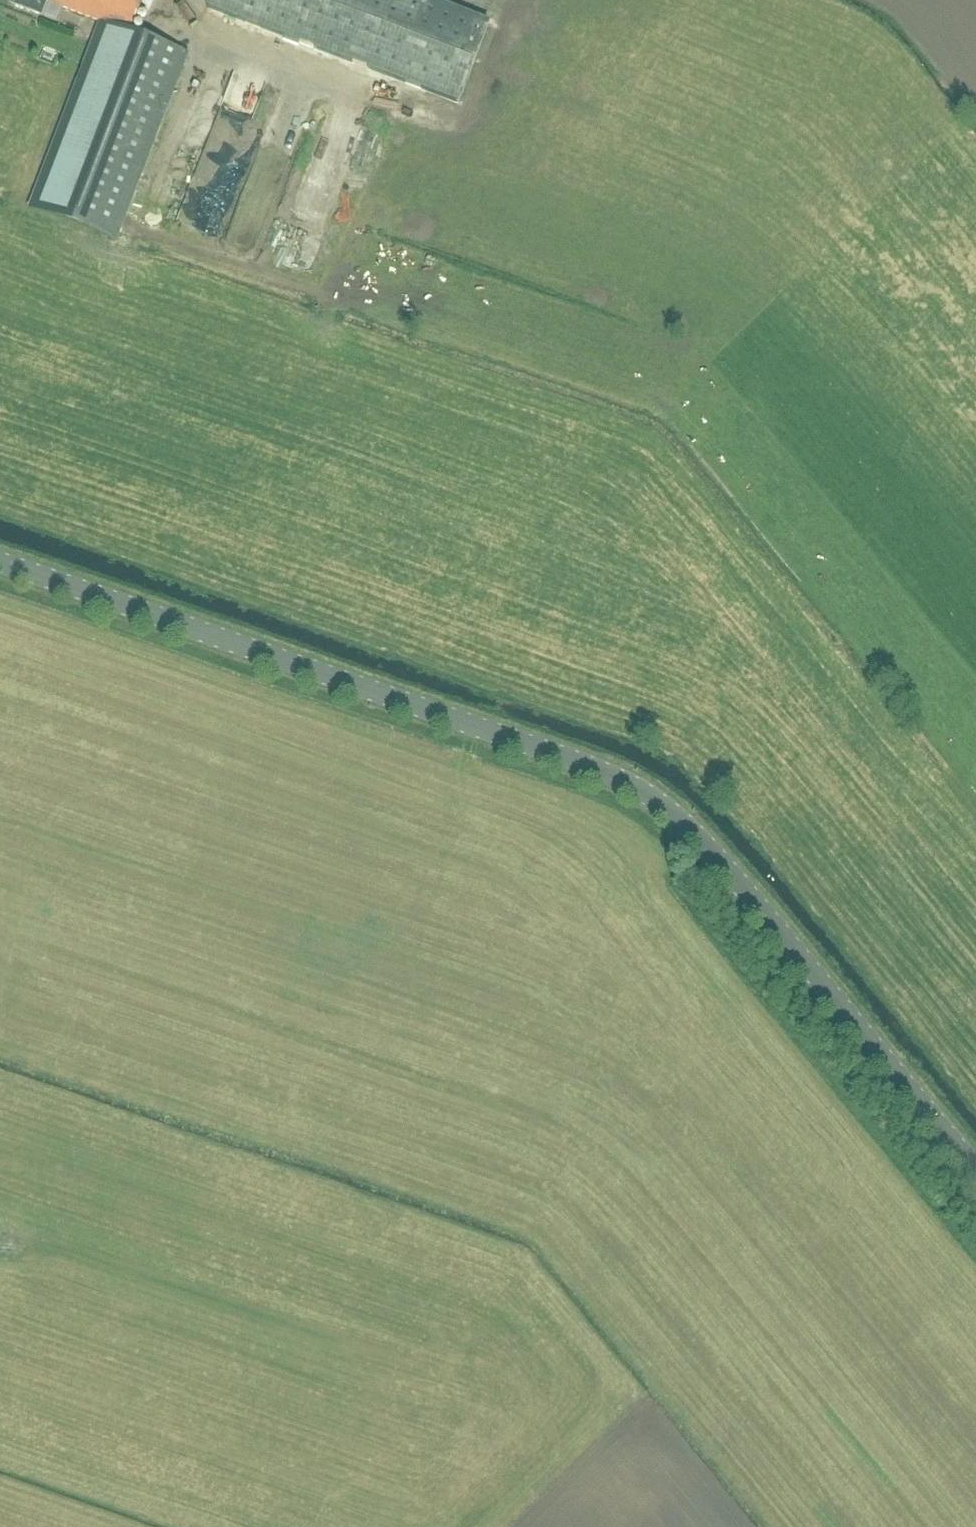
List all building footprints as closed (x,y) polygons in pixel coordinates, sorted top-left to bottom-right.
[(83,0),(12,0),(11,4),(42,16),(47,3),(78,15),(83,0)] [(78,15),(104,25),(34,206),(117,237),(187,54),(130,32),(137,13),(145,17),(151,0),(83,0),(78,15)] [(207,8),(292,44),(308,5),(296,0),(210,0),(207,8)] [(269,95),(266,101),(208,77),(199,100),(324,150),(330,134),(302,123),(307,110),(269,95)] [(196,110),(193,119),(217,126),(220,117),(196,110)]
